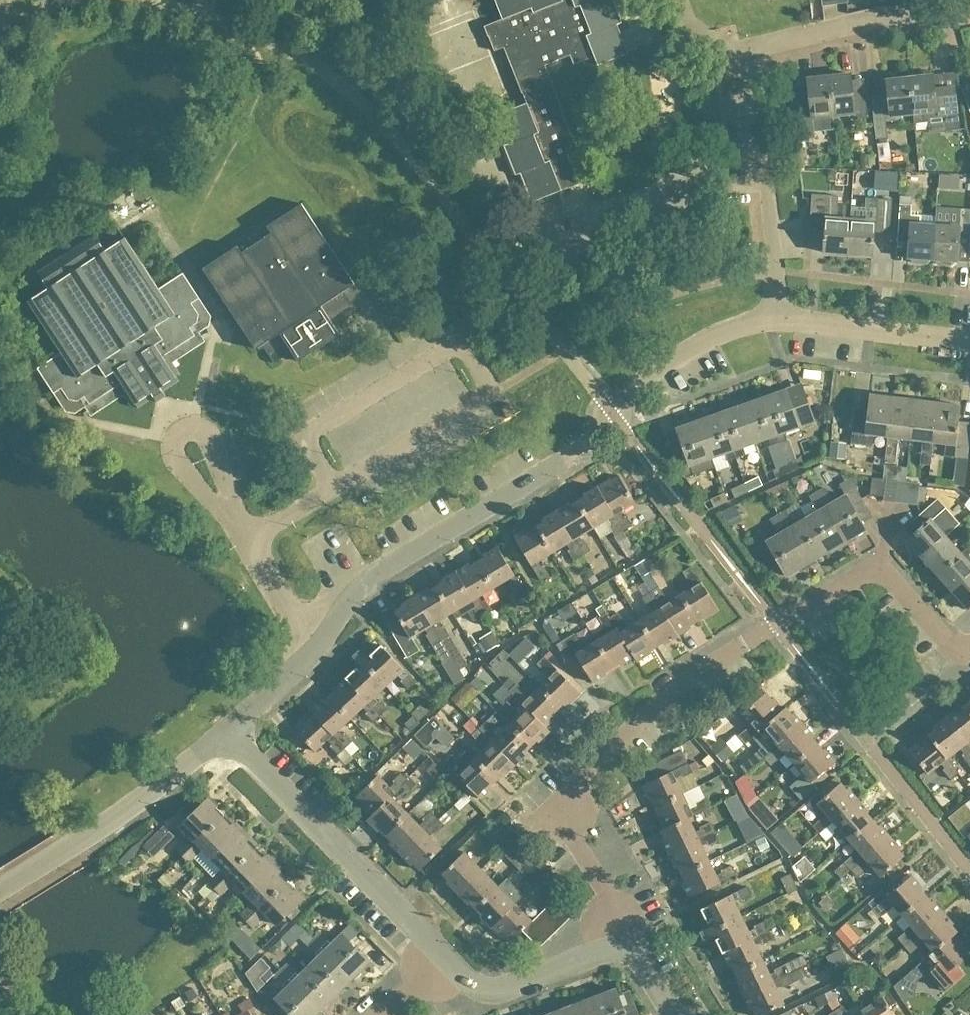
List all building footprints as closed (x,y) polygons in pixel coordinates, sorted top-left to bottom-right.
[(486,7),(454,17),(484,109),(460,120),(474,194),(514,177),(559,225),(612,193),(573,151),(525,1),(485,5),(486,7)] [(944,132),(960,130),(955,88),(934,90),(932,75),(930,75),(930,71),(912,73),(912,77),(910,78),(914,114),(915,125),(927,124),(927,118),(943,116),(944,132)] [(829,76),(833,116),(854,113),(855,120),(867,118),(866,105),(854,107),(850,74),(829,76)] [(833,116),(829,76),(806,79),(809,107),(811,118),(812,118),(833,116)] [(914,114),(910,78),(885,80),(887,97),(882,97),(884,108),(873,109),(877,139),(887,138),(885,122),(901,120),(900,116),(914,114)] [(809,107),(792,109),(796,141),(815,139),(813,124),(812,118),(811,118),(809,107)] [(894,170),(893,160),(879,162),(881,172),(894,170)] [(823,252),(848,254),(851,220),(836,219),(838,198),(812,196),(810,224),(825,225),(823,252)] [(851,208),(851,220),(848,254),(873,256),(875,228),(889,229),(891,201),(866,199),(865,209),(851,208)] [(913,263),(925,264),(928,261),(928,259),(931,260),(934,225),(920,225),(920,216),(910,216),(911,205),(899,204),(897,231),(908,232),(906,258),(910,258),(910,260),(913,263)] [(203,271),(256,351),(258,350),(260,352),(264,349),(275,365),(292,354),(298,364),(340,336),(333,327),(357,311),(345,293),(355,286),(301,206),(260,233),(262,235),(257,238),(256,236),(255,236),(256,239),(251,242),(250,240),(249,240),(250,243),(246,246),(244,244),(203,271)] [(931,260),(935,260),(935,262),(937,264),(949,265),(952,263),(952,261),(956,261),(958,235),(969,236),(969,228),(969,211),(935,209),(934,225),(931,260)] [(105,253),(101,246),(95,236),(37,274),(48,290),(28,303),(61,354),(37,370),(64,413),(75,414),(84,408),(90,418),(123,397),(130,409),(135,406),(137,410),(153,399),(156,404),(165,398),(162,394),(179,383),(176,379),(180,377),(172,365),(206,344),(200,334),(210,328),(211,319),(183,275),(158,291),(125,240),(105,253)] [(764,400),(779,444),(788,441),(785,434),(799,429),(815,424),(806,397),(790,403),(786,392),(764,400)] [(874,437),(887,439),(892,399),(870,396),(867,422),(854,421),(851,446),(872,448),(874,437)] [(915,402),(892,399),(887,439),(884,461),(896,463),(898,440),(910,442),(915,402)] [(742,407),(756,444),(769,440),(771,447),(779,444),(764,400),(742,407)] [(933,444),(938,404),(915,402),(910,442),(923,443),(921,466),(930,467),(933,444)] [(938,404),(933,444),(947,446),(946,458),(966,460),(968,435),(958,434),(961,407),(938,404)] [(721,415),(737,459),(745,456),(742,449),(756,444),(742,407),(721,415)] [(699,423),(712,459),(726,454),(728,462),(737,459),(721,415),(699,423)] [(684,479),(716,468),(712,459),(699,423),(677,430),(683,447),(672,451),(680,473),(684,479)] [(831,444),(829,459),(843,461),(845,445),(831,444)] [(787,465),(791,473),(804,467),(800,458),(787,465)] [(791,473),(787,465),(773,471),(777,479),(791,473)] [(745,485),(749,493),(763,487),(759,478),(745,485)] [(611,481),(598,490),(624,533),(633,527),(626,517),(624,519),(621,514),(636,505),(620,479),(613,483),(611,481)] [(871,480),(869,497),(883,499),(886,482),(871,480)] [(897,482),(887,481),(887,482),(886,482),(883,503),(894,504),(897,482)] [(826,490),(817,495),(846,543),(866,531),(852,508),(863,501),(851,482),(841,489),(845,497),(834,504),(826,490)] [(894,504),(905,505),(907,483),(897,482),(894,504)] [(907,483),(905,505),(916,507),(919,485),(907,483)] [(749,493),(745,485),(732,491),(736,499),(749,493)] [(616,538),(624,533),(598,490),(585,498),(585,499),(578,504),(594,530),(609,521),(611,526),(609,527),(616,538)] [(715,509),(729,502),(725,494),(711,501),(715,509)] [(827,555),(846,543),(817,495),(809,500),(817,513),(806,520),(827,555)] [(922,560),(946,538),(957,528),(943,512),(945,510),(937,501),(921,516),(928,524),(907,543),(922,560)] [(580,539),(594,530),(578,504),(571,508),(570,506),(556,514),(583,557),(591,552),(585,542),(583,544),(580,539)] [(583,557),(556,514),(543,522),(544,524),(536,528),(553,555),(567,546),(570,550),(568,552),(574,562),(583,557)] [(827,555),(806,520),(794,527),(786,514),(779,518),(807,566),(827,555)] [(788,578),(807,566),(779,518),(771,523),(779,536),(767,543),(762,534),(752,541),(763,560),(774,554),(788,578)] [(538,563),(553,555),(536,528),(530,533),(529,530),(515,539),(542,582),(550,577),(543,567),(541,568),(538,563)] [(922,560),(937,577),(961,555),(946,538),(922,560)] [(961,555),(937,577),(952,594),(969,578),(969,547),(961,555)] [(485,559),(477,564),(494,590),(508,581),(511,586),(508,587),(515,598),(524,592),(498,549),(484,557),(485,559)] [(479,599),(494,590),(477,564),(470,568),(469,566),(456,575),(483,617),(491,612),(484,602),(482,603),(479,599)] [(692,590),(680,597),(697,624),(705,619),(705,621),(719,612),(692,569),(683,575),(692,590)] [(474,622),(483,617),(456,575),(443,583),(444,584),(436,588),(453,614),(456,620),(468,612),(474,622)] [(952,594),(967,612),(969,609),(969,578),(952,594)] [(428,590),(415,599),(441,642),(449,637),(442,627),(441,628),(438,623),(453,614),(436,588),(429,593),(428,590)] [(650,594),(678,638),(691,630),(690,628),(697,624),(680,597),(669,605),(659,589),(650,594)] [(652,615),(640,622),(656,649),(664,644),(665,646),(678,638),(650,594),(642,599),(652,615)] [(443,663),(451,658),(415,599),(402,607),(402,608),(395,613),(404,628),(392,635),(407,660),(420,652),(412,639),(425,631),(428,635),(426,637),(443,663)] [(621,667),(633,659),(634,659),(610,620),(607,615),(598,620),(608,636),(596,643),(612,669),(619,665),(621,667)] [(633,659),(636,664),(650,655),(648,653),(656,649),(640,622),(627,630),(618,615),(610,620),(634,659),(633,659)] [(491,634),(479,641),(487,655),(499,648),(491,634)] [(592,684),(606,676),(604,674),(612,669),(596,643),(582,652),(578,646),(580,645),(574,635),(556,646),(565,661),(575,656),(592,684)] [(298,722),(300,724),(294,731),(315,753),(328,741),(332,745),(330,747),(337,755),(352,742),(344,734),(343,736),(339,732),(364,709),(367,713),(366,714),(373,723),(388,710),(380,701),(378,703),(375,699),(399,676),(403,680),(401,682),(409,691),(416,684),(382,647),(368,659),(360,651),(352,658),(359,666),(334,690),(336,692),(324,703),(322,701),(298,722)] [(549,678),(539,689),(560,710),(567,703),(569,705),(579,694),(544,659),(537,666),(549,678)] [(545,728),(556,717),(555,716),(560,710),(539,689),(529,699),(516,686),(509,693),(512,697),(545,728)] [(464,691),(453,702),(461,711),(472,699),(464,691)] [(736,736),(743,744),(752,737),(761,729),(760,728),(782,709),(772,698),(770,700),(764,693),(741,713),(752,726),(748,729),(746,727),(736,736)] [(545,728),(512,697),(506,703),(515,711),(513,713),(518,717),(509,726),(530,748),(537,741),(539,743),(550,732),(545,728)] [(418,723),(431,711),(424,703),(411,715),(418,723)] [(757,750),(749,757),(756,764),(763,758),(801,724),(792,714),(791,715),(784,707),(782,709),(760,728),(761,729),(752,737),(761,747),(757,750)] [(945,721),(969,751),(969,713),(966,708),(960,712),(958,710),(945,721)] [(478,730),(515,766),(526,755),(524,754),(530,748),(509,726),(502,720),(492,730),(485,723),(478,730)] [(929,736),(929,737),(948,761),(960,751),(964,755),(962,757),(969,766),(969,751),(945,721),(933,731),(935,732),(929,736)] [(792,764),(816,744),(811,738),(812,737),(801,724),(763,758),(769,765),(778,757),(777,755),(781,752),(792,764)] [(504,777),(515,766),(478,730),(472,737),(484,749),(474,760),(496,781),(502,775),(504,777)] [(948,761),(929,737),(929,736),(928,735),(915,745),(916,747),(909,752),(929,776),(942,765),(946,770),(944,771),(951,781),(959,775),(948,761)] [(809,781),(833,761),(823,750),(822,751),(816,744),(792,764),(801,775),(788,786),(799,799),(814,787),(809,781)] [(682,751),(660,761),(668,776),(688,766),(689,765),(682,751)] [(489,787),(496,781),(474,760),(467,753),(457,762),(451,756),(443,764),(480,800),(491,789),(489,787)] [(681,781),(692,775),(688,766),(668,776),(642,788),(649,803),(650,802),(654,809),(682,796),(675,781),(680,779),(681,781)] [(403,785),(404,785),(408,781),(400,774),(388,786),(377,775),(356,797),(362,803),(359,806),(370,817),(403,785)] [(380,830),(386,836),(407,815),(397,805),(417,786),(410,779),(408,781),(404,785),(403,785),(370,817),(366,820),(377,832),(380,830)] [(822,820),(813,828),(819,835),(857,801),(847,789),(845,791),(840,785),(817,805),(828,818),(824,822),(822,820)] [(682,796),(654,809),(658,817),(656,818),(663,831),(663,832),(689,820),(688,820),(709,810),(704,800),(693,806),(694,808),(689,810),(682,796)] [(184,856),(222,819),(214,810),(217,808),(208,799),(197,810),(190,803),(184,810),(191,817),(181,827),(191,837),(178,850),(184,856)] [(764,807),(756,799),(748,806),(756,815),(764,807)] [(848,841),(871,821),(865,815),(867,813),(857,801),(819,835),(825,842),(834,834),(833,832),(837,829),(848,841)] [(407,815),(386,836),(391,842),(389,844),(401,856),(437,820),(430,813),(418,826),(407,815)] [(213,860),(241,833),(233,825),(230,827),(222,819),(184,856),(190,863),(203,850),(213,860)] [(431,840),(444,827),(437,820),(401,856),(411,866),(413,864),(419,870),(440,849),(431,840)] [(663,832),(663,831),(660,833),(664,840),(662,841),(669,856),(714,834),(710,825),(699,830),(701,832),(696,835),(689,820),(663,832)] [(850,871),(889,838),(879,826),(876,828),(871,821),(848,841),(859,854),(855,858),(853,856),(844,864),(850,871)] [(489,841),(501,829),(496,823),(483,836),(489,841)] [(774,834),(794,856),(805,846),(785,824),(774,834)] [(153,856),(173,836),(165,828),(145,848),(153,856)] [(216,889),(254,851),(246,843),(248,840),(241,833),(213,860),(223,870),(210,882),(216,889)] [(714,834),(669,856),(676,869),(678,868),(682,876),(709,863),(702,848),(707,846),(708,848),(719,843),(714,834)] [(898,849),(889,838),(850,871),(856,878),(866,870),(864,868),(868,864),(879,877),(902,857),(896,850),(898,849)] [(245,892),(273,865),(266,857),(263,860),(254,851),(216,889),(222,895),(235,882),(245,892)] [(528,858),(522,852),(510,863),(516,869),(528,858)] [(458,895),(482,872),(464,853),(442,875),(449,882),(447,884),(458,895)] [(516,869),(523,875),(534,864),(528,858),(516,869)] [(735,876),(731,868),(720,873),(721,875),(716,878),(709,863),(682,876),(685,884),(683,885),(689,899),(735,876)] [(247,921),(286,883),(278,875),(281,873),(273,865),(245,892),(255,902),(242,915),(247,921)] [(482,872),(458,895),(468,906),(470,904),(475,909),(498,888),(482,872)] [(788,896),(798,891),(790,875),(780,880),(788,896)] [(872,911),(878,919),(888,910),(886,908),(890,905),(901,917),(924,897),(918,891),(921,888),(911,877),(872,911)] [(498,888),(475,909),(482,916),(480,918),(491,929),(515,906),(522,899),(505,881),(498,888)] [(286,883),(247,921),(254,928),(267,915),(277,925),(305,897),(297,890),(295,892),(286,883)] [(550,904),(562,892),(556,886),(544,898),(550,904)] [(753,1014),(758,1014),(782,1003),(775,988),(779,986),(781,988),(791,983),(787,974),(806,965),(802,958),(784,967),(783,966),(773,971),(774,973),(769,976),(754,945),(759,943),(760,945),(770,940),(762,923),(752,928),(753,930),(748,932),(733,902),(738,900),(739,902),(749,897),(745,888),(700,911),(708,927),(698,932),(702,941),(711,936),(727,968),(730,966),(737,981),(735,983),(748,1010),(750,1009),(753,1014)] [(903,947),(942,913),(932,901),(930,903),(924,897),(901,917),(912,930),(908,934),(906,932),(897,940),(903,947)] [(565,925),(574,916),(556,898),(550,904),(547,906),(565,925)] [(296,906),(287,915),(293,920),(301,911),(296,906)] [(509,943),(521,931),(530,923),(531,922),(515,906),(491,929),(502,940),(504,938),(509,943)] [(565,925),(547,906),(539,915),(556,933),(565,925)] [(953,935),(954,936),(956,933),(951,927),(953,925),(942,913),(903,947),(910,954),(918,946),(917,944),(921,941),(931,952),(932,954),(953,935)] [(539,915),(531,922),(530,923),(548,941),(556,933),(539,915)] [(850,948),(863,937),(849,922),(837,932),(850,948)] [(530,923),(521,931),(539,950),(548,941),(530,923)] [(348,928),(341,935),(348,942),(355,935),(348,928)] [(320,933),(314,939),(353,979),(369,964),(348,942),(341,935),(331,945),(320,933)] [(919,966),(908,976),(915,984),(926,975),(942,993),(962,975),(954,966),(967,955),(961,949),(963,947),(954,936),(953,935),(932,954),(933,954),(919,966)] [(309,966),(337,995),(353,979),(314,939),(307,946),(318,957),(309,966)] [(281,971),(320,1011),(337,995),(309,966),(299,976),(288,964),(281,971)] [(269,1005),(279,1014),(316,1014),(320,1011),(281,971),(274,978),(285,989),(275,999),(269,1005)] [(908,976),(894,988),(904,1005),(913,998),(915,984),(908,976)] [(593,999),(599,1014),(637,1014),(629,994),(618,998),(615,991),(593,999)] [(890,1009),(896,1005),(887,991),(880,995),(881,998),(860,1011),(863,1014),(893,1014),(890,1009)] [(249,1014),(256,1010),(249,999),(238,1006),(242,1013),(239,1014),(250,1014),(249,1014)] [(572,1007),(575,1014),(599,1014),(593,999),(572,1007)]
